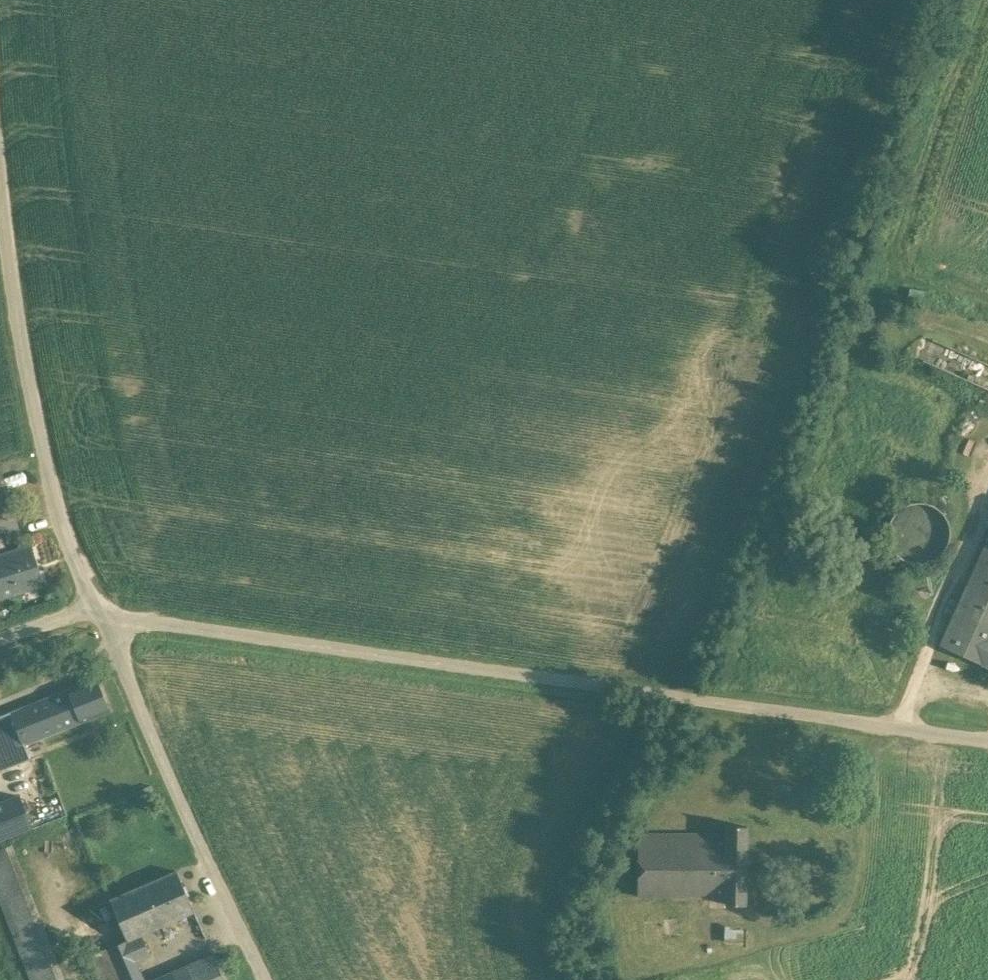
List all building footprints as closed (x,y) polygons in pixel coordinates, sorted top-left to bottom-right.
[(933,339),(923,361),(987,390),(987,364),(933,339)] [(0,472),(0,509),(12,505),(1,471),(0,472)] [(948,545),(950,533),(948,521),(941,511),(931,505),(919,502),(907,505),(897,512),(890,522),(888,534),(890,546),(897,556),(907,562),(919,565),(931,562),(941,555),(948,545)] [(987,539),(939,645),(985,666),(987,661),(987,540),(987,539)] [(0,555),(0,599),(44,585),(31,545),(0,555)] [(97,678),(67,690),(80,723),(90,719),(110,711),(97,678)] [(67,690),(10,713),(29,759),(96,733),(90,719),(80,723),(67,690)] [(0,717),(0,763),(3,770),(29,759),(10,713),(0,717)] [(31,827),(19,796),(0,803),(0,839),(31,827)] [(747,826),(725,826),(725,834),(724,860),(727,860),(727,877),(726,895),(726,903),(745,905),(747,826)] [(725,834),(638,834),(638,897),(710,895),(711,877),(727,877),(727,860),(724,860),(725,834)] [(176,871),(144,885),(162,926),(194,911),(176,871)] [(727,877),(711,877),(710,895),(726,895),(727,877)] [(141,935),(162,926),(144,885),(109,900),(123,932),(119,934),(122,942),(127,940),(127,941),(141,935)] [(119,934),(123,932),(109,900),(88,910),(102,941),(119,934)] [(108,948),(122,979),(144,979),(136,961),(150,955),(141,935),(127,941),(127,940),(122,942),(108,948)] [(745,936),(728,936),(729,946),(745,946),(745,936)] [(108,948),(89,956),(99,979),(122,979),(108,948)] [(158,978),(158,979),(217,979),(208,957),(158,978)]
